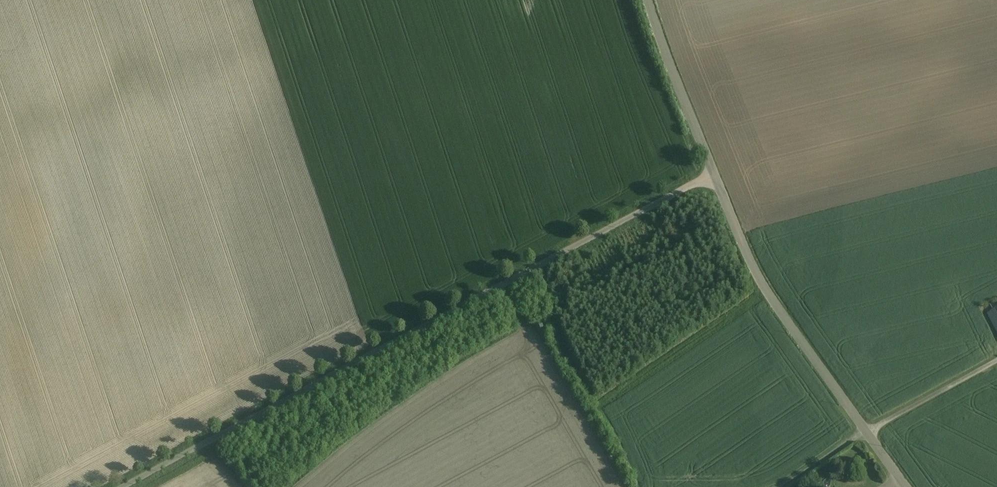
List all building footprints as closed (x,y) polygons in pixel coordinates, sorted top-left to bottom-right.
[(987,313),(996,331),(996,308),(987,313)]
